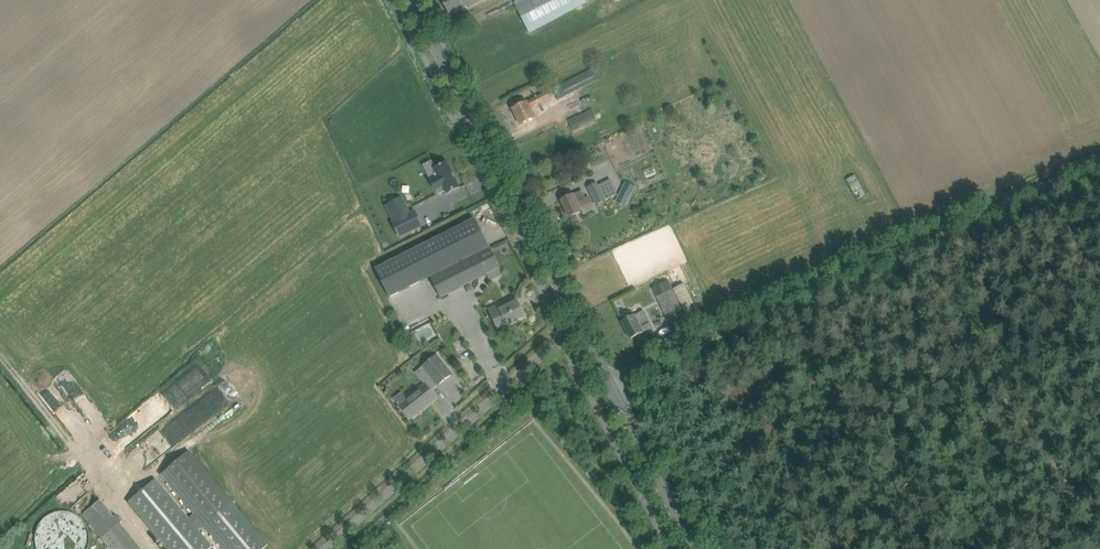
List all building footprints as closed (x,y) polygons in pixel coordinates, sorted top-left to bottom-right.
[(450,14),(467,5),(468,7),(482,0),(442,0),(450,14)] [(514,3),(530,32),(540,27),(579,6),(584,3),(586,2),(585,0),(520,0),(514,3)] [(558,99),(599,79),(594,68),(553,89),(558,99)] [(527,102),(523,104),(513,109),(521,125),(535,117),(531,108),(553,97),(550,91),(528,102),(527,102)] [(592,109),(568,120),(573,131),(597,120),(592,109)] [(432,182),(439,198),(448,193),(448,194),(460,188),(452,172),(440,178),(432,182)] [(855,175),(846,180),(856,200),(865,195),(855,175)] [(598,185),(597,183),(589,187),(597,205),(605,201),(617,195),(610,179),(598,185)] [(625,181),(620,191),(631,197),(636,187),(625,181)] [(430,203),(422,186),(413,191),(421,208),(430,203)] [(574,194),(571,195),(561,200),(569,217),(582,211),(583,214),(595,208),(590,197),(586,199),(582,191),(574,194)] [(402,196),(386,205),(394,221),(391,222),(399,238),(423,226),(415,210),(410,212),(402,196)] [(500,268),(475,219),(376,269),(390,297),(430,277),(441,297),(487,275),(490,280),(502,275),(499,269),(500,268)] [(662,295),(656,298),(671,327),(687,319),(678,303),(685,299),(679,286),(673,289),(666,275),(655,281),(662,295)] [(628,300),(633,310),(635,313),(641,310),(635,297),(628,300)] [(517,301),(514,303),(512,298),(489,309),(498,328),(507,323),(508,325),(525,317),(517,301)] [(651,327),(648,320),(648,319),(644,311),(643,311),(622,322),(631,338),(643,332),(651,327)] [(414,331),(405,336),(409,344),(407,345),(408,346),(416,342),(419,340),(414,331)] [(423,367),(438,385),(452,374),(437,355),(423,367)] [(436,398),(429,389),(426,385),(408,399),(402,392),(394,398),(411,419),(436,398)] [(127,502),(167,548),(213,548),(197,530),(203,526),(222,548),(262,548),(268,544),(231,501),(215,482),(188,450),(160,474),(192,513),(187,518),(154,479),(127,502)] [(99,500),(81,516),(87,522),(100,538),(118,523),(105,507),(99,500)] [(37,545),(39,548),(86,548),(89,542),(88,533),(85,525),(79,518),(72,514),(64,513),(56,514),(49,516),(43,521),(39,528),(36,536),(37,545)]
